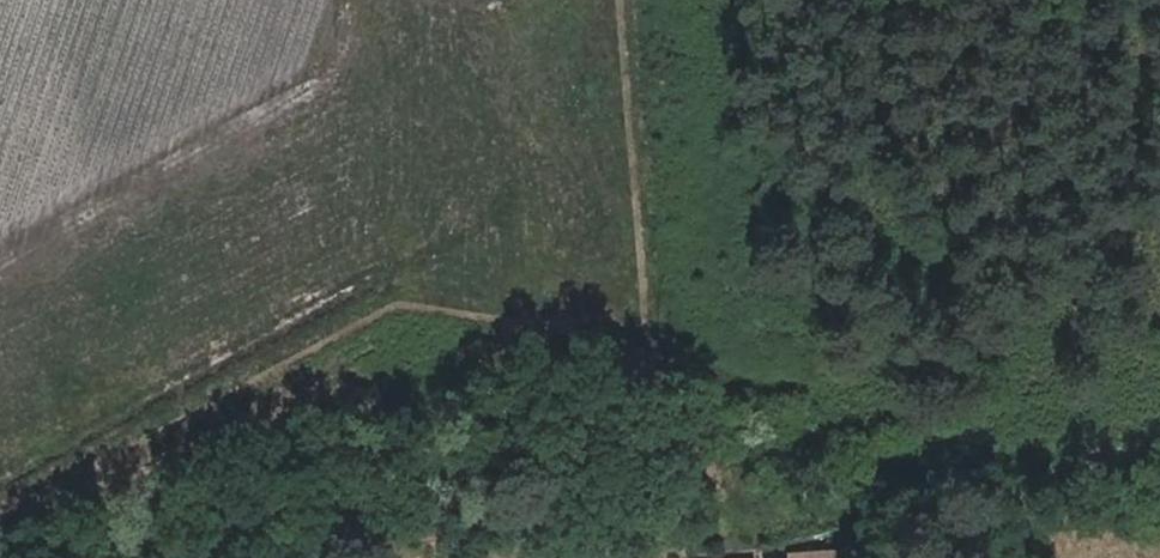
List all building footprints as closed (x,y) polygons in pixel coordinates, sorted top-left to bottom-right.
[(827,546),(789,548),(790,557),(828,557),(827,546)]
